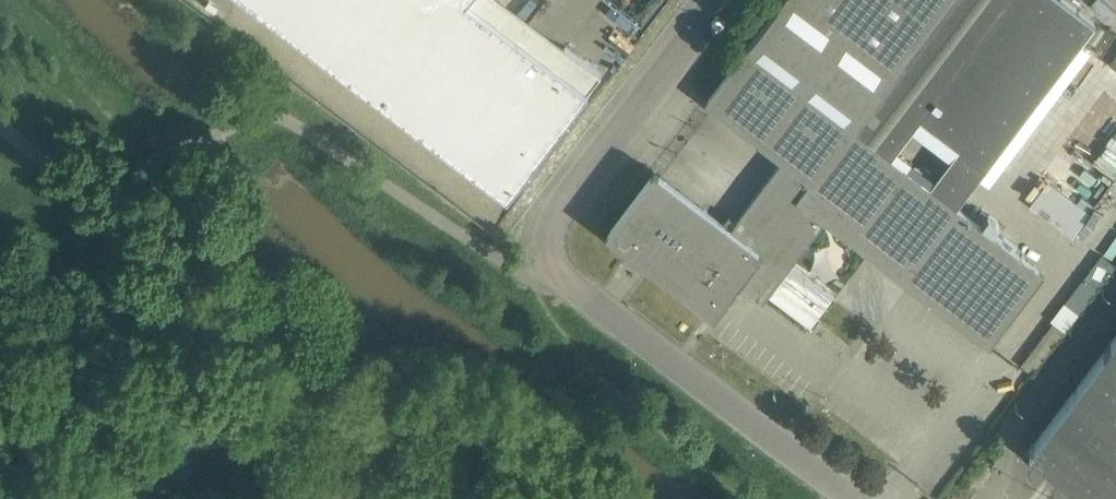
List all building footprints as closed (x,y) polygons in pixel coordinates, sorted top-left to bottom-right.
[(508,196),(588,90),(519,37),(470,0),(251,0),(508,196)] [(606,231),(633,251),(653,267),(711,311),(714,308),(716,306),(717,304),(737,279),(763,298),(767,293),(812,327),(836,296),(818,282),(806,273),(791,262),(824,219),(902,278),(990,344),(991,343),(1045,272),(970,215),(957,205),(931,186),(893,156),(854,127),(882,89),(949,0),(785,0),(708,102),(713,106),(783,159),(732,225),(662,172),(655,167),(653,169),(606,231)] [(922,119),(960,148),(987,167),(1096,23),(1065,0),(1012,0),(922,119)] [(1031,203),(1073,235),(1089,213),(1047,181),(1031,203)] [(1056,311),(1067,321),(1115,268),(1105,259),(1056,311)] [(1075,389),(1030,449),(1095,498),(1115,498),(1115,335),(1075,389)]
